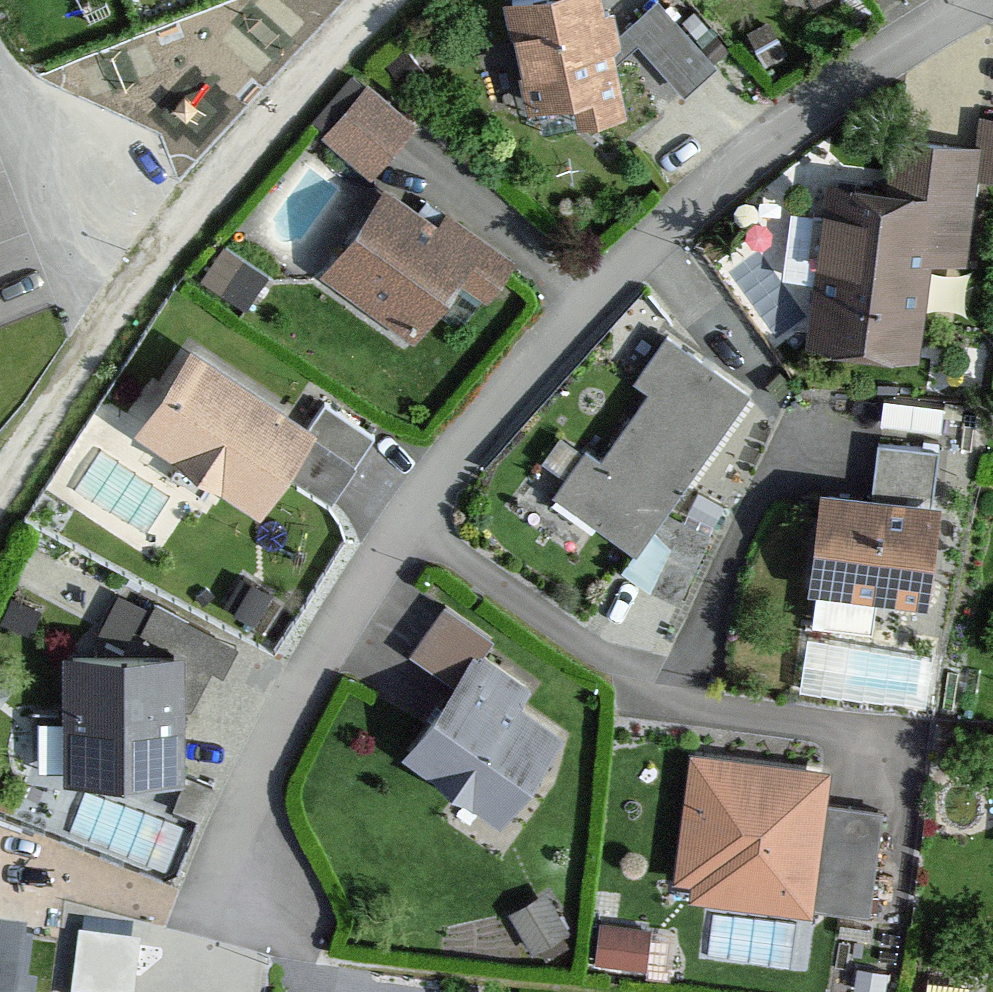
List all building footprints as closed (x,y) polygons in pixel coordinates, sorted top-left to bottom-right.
[(513,5),(536,110),(579,100),(585,128),(636,117),(610,0),(537,0),(513,5)] [(663,4),(630,33),(686,97),(719,68),(663,4)] [(416,126),(370,84),(324,134),(370,176),(416,126)] [(830,185),(811,343),(925,356),(936,262),(970,266),(980,179),(992,181),(992,120),(981,119),(978,148),(902,139),(895,192),(830,185)] [(438,229),(389,191),(325,273),(416,343),(461,285),(487,305),(519,264),(451,212),(438,229)] [(249,298),(264,272),(223,249),(208,275),(249,298)] [(605,464),(589,453),(554,499),(631,557),(750,399),(669,339),(636,384),(655,398),(605,464)] [(190,359),(137,439),(256,517),(309,438),(190,359)] [(887,390),(884,413),(946,420),(948,397),(887,390)] [(953,507),(833,491),(820,595),(940,611),(953,507)] [(497,643),(446,610),(413,659),(457,687),(406,765),(510,832),(570,740),(522,709),(537,688),(489,656),(497,643)] [(190,649),(68,652),(71,785),(193,782),(190,649)] [(833,773),(692,756),(675,899),(872,922),(885,811),(829,804),(833,773)] [(601,918),(599,957),(650,959),(651,920),(601,918)] [(28,938),(0,935),(0,991),(21,991),(28,938)] [(77,942),(71,991),(136,991),(141,951),(77,942)]
